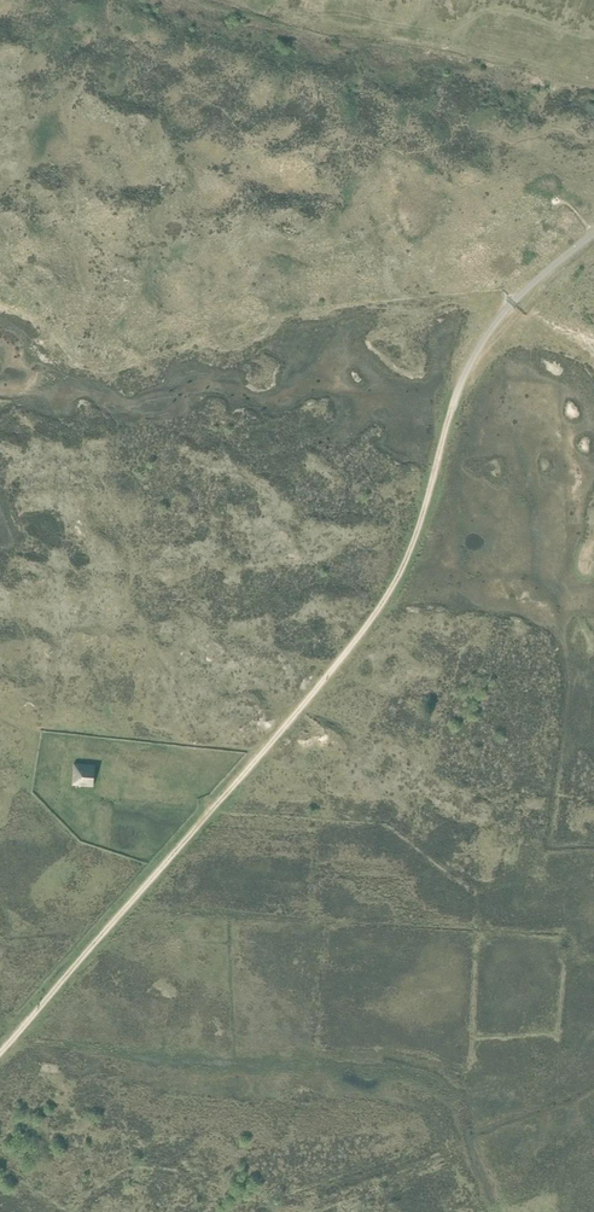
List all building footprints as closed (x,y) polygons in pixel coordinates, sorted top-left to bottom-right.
[(74,763),(73,784),(94,786),(96,765),(74,763)]
